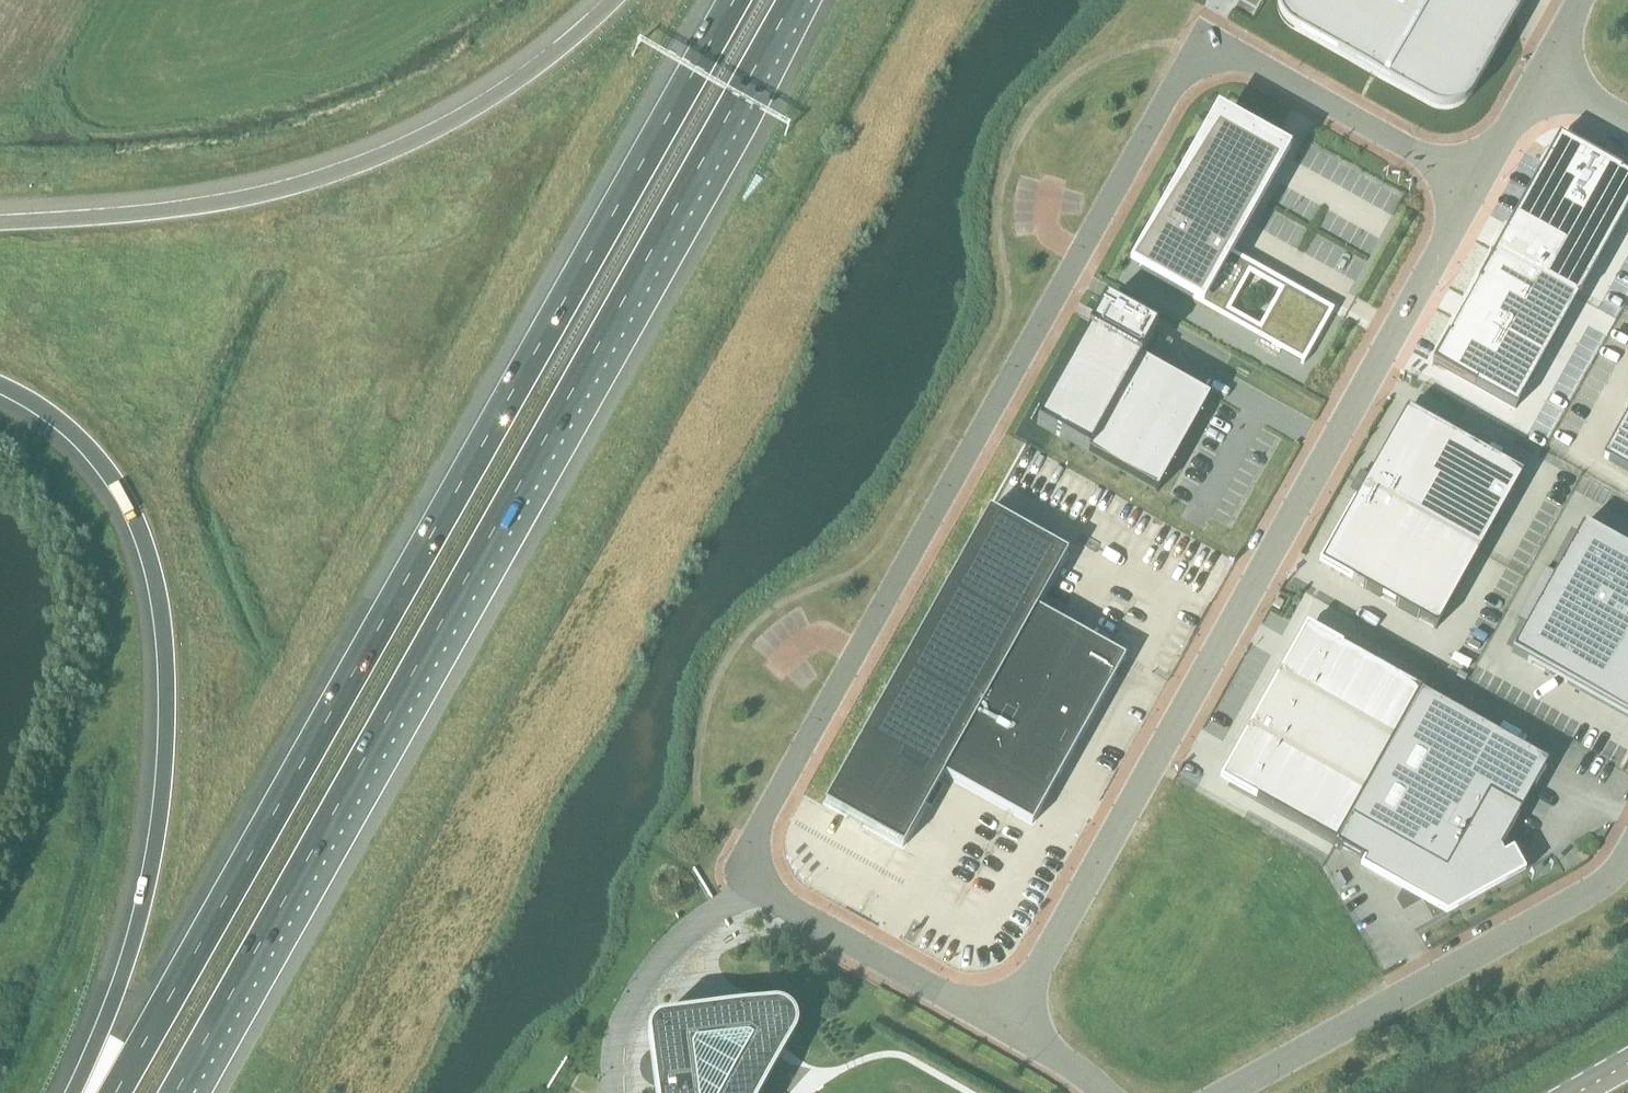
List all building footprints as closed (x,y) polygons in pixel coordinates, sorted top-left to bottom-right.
[(1276,5),(1279,14),(1283,22),(1290,29),(1429,107),(1438,109),(1447,109),(1456,107),(1465,102),(1471,94),(1524,0),(1276,0),(1276,5)] [(1228,255),(1289,148),(1216,106),(1127,263),(1199,303),(1202,298),(1224,311),(1249,267),(1228,255)] [(1436,362),(1523,411),(1627,227),(1627,180),(1559,145),(1436,362)] [(1286,294),(1263,336),(1301,357),(1325,315),(1286,294)] [(1156,333),(1104,304),(1037,425),(1156,492),(1209,398),(1141,360),(1156,333)] [(1160,338),(1148,360),(1158,366),(1171,344),(1160,338)] [(1404,411),(1318,564),(1434,628),(1520,476),(1404,411)] [(1603,458),(1627,472),(1627,414),(1603,458)] [(1067,554),(989,510),(825,804),(903,847),(943,775),(1032,824),(1125,658),(1036,609),(1067,554)] [(1582,527),(1511,652),(1627,718),(1627,553),(1582,527)] [(1303,629),(1218,781),(1334,844),(1420,692),(1303,629)] [(1420,692),(1334,844),(1363,860),(1359,867),(1442,913),(1521,869),(1513,854),(1503,859),(1499,851),(1548,763),(1420,692)] [(718,1013),(719,1022),(662,1030),(657,1032),(654,1036),(654,1043),(662,1092),(746,1092),(779,1056),(774,1052),(791,1029),(792,1020),(790,1014),(784,1008),(777,1006),(718,1013)]
